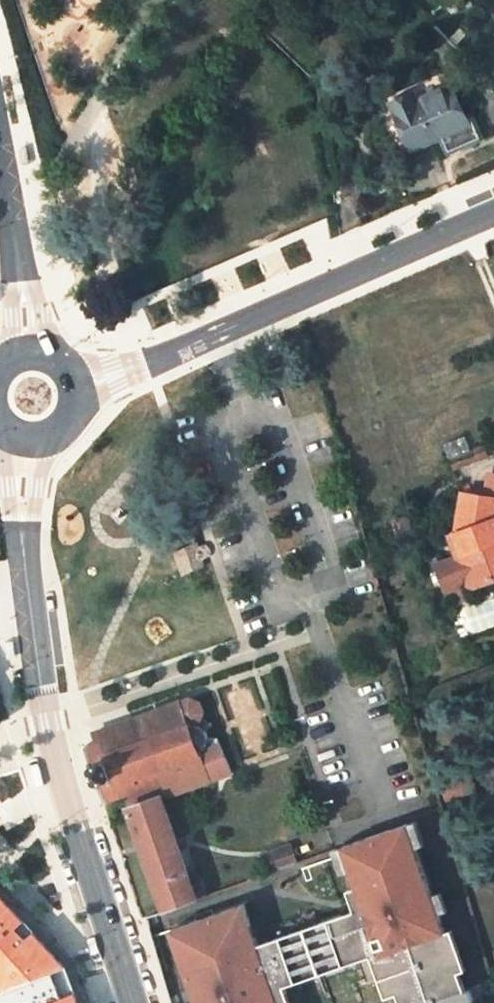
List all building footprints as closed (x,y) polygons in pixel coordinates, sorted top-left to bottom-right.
[(459,28),(449,38),(454,43),(464,33),(459,28)] [(463,116),(444,73),(380,100),(387,117),(398,113),(413,148),(444,134),(451,148),(482,134),(472,113),(463,116)] [(387,117),(380,120),(390,143),(408,136),(398,113),(387,117)] [(479,452),(482,460),(491,457),(487,447),(478,450),(479,452)] [(493,579),(493,578),(490,566),(493,565),(493,497),(487,496),(465,493),(457,531),(455,531),(463,553),(459,554),(459,556),(437,564),(447,591),(457,587),(461,597),(468,595),(464,585),(469,583),(471,587),(493,579)] [(450,533),(459,554),(463,553),(455,531),(450,533)] [(198,542),(197,542),(202,559),(208,557),(211,552),(210,545),(205,541),(198,542)] [(178,549),(187,576),(206,572),(202,559),(197,542),(178,549)] [(192,697),(143,715),(147,724),(100,741),(86,746),(92,763),(90,764),(104,800),(162,782),(169,794),(232,772),(220,745),(209,740),(208,731),(204,725),(211,723),(208,715),(202,717),(205,712),(202,702),(192,697)] [(96,731),(100,741),(147,724),(143,715),(96,731)] [(470,771),(441,779),(446,799),(476,790),(470,771)] [(163,784),(125,797),(164,908),(226,887),(220,868),(200,875),(201,877),(192,880),(162,794),(168,792),(163,784)] [(183,1002),(291,1002),(284,983),(370,953),(385,995),(396,991),(400,1002),(421,1002),(464,988),(456,966),(463,964),(454,938),(447,940),(411,831),(337,856),(348,888),(356,885),(360,896),(352,899),(355,908),(258,941),(255,932),(241,937),(237,925),(251,920),(244,900),(179,922),(191,957),(181,960),(194,999),(183,1002)] [(285,849),(258,859),(263,874),(290,865),(285,849)] [(64,948),(0,881),(0,967),(10,969),(64,948)] [(360,896),(356,885),(348,888),(352,899),(360,896)] [(255,932),(251,920),(237,925),(241,937),(255,932)] [(191,957),(179,922),(170,925),(181,960),(191,957)] [(0,973),(0,995),(2,1002),(73,976),(64,948),(10,969),(0,973)] [(2,1002),(3,1002),(88,1002),(73,976),(2,1002)] [(470,986),(464,988),(421,1002),(476,1002),(470,986)]
